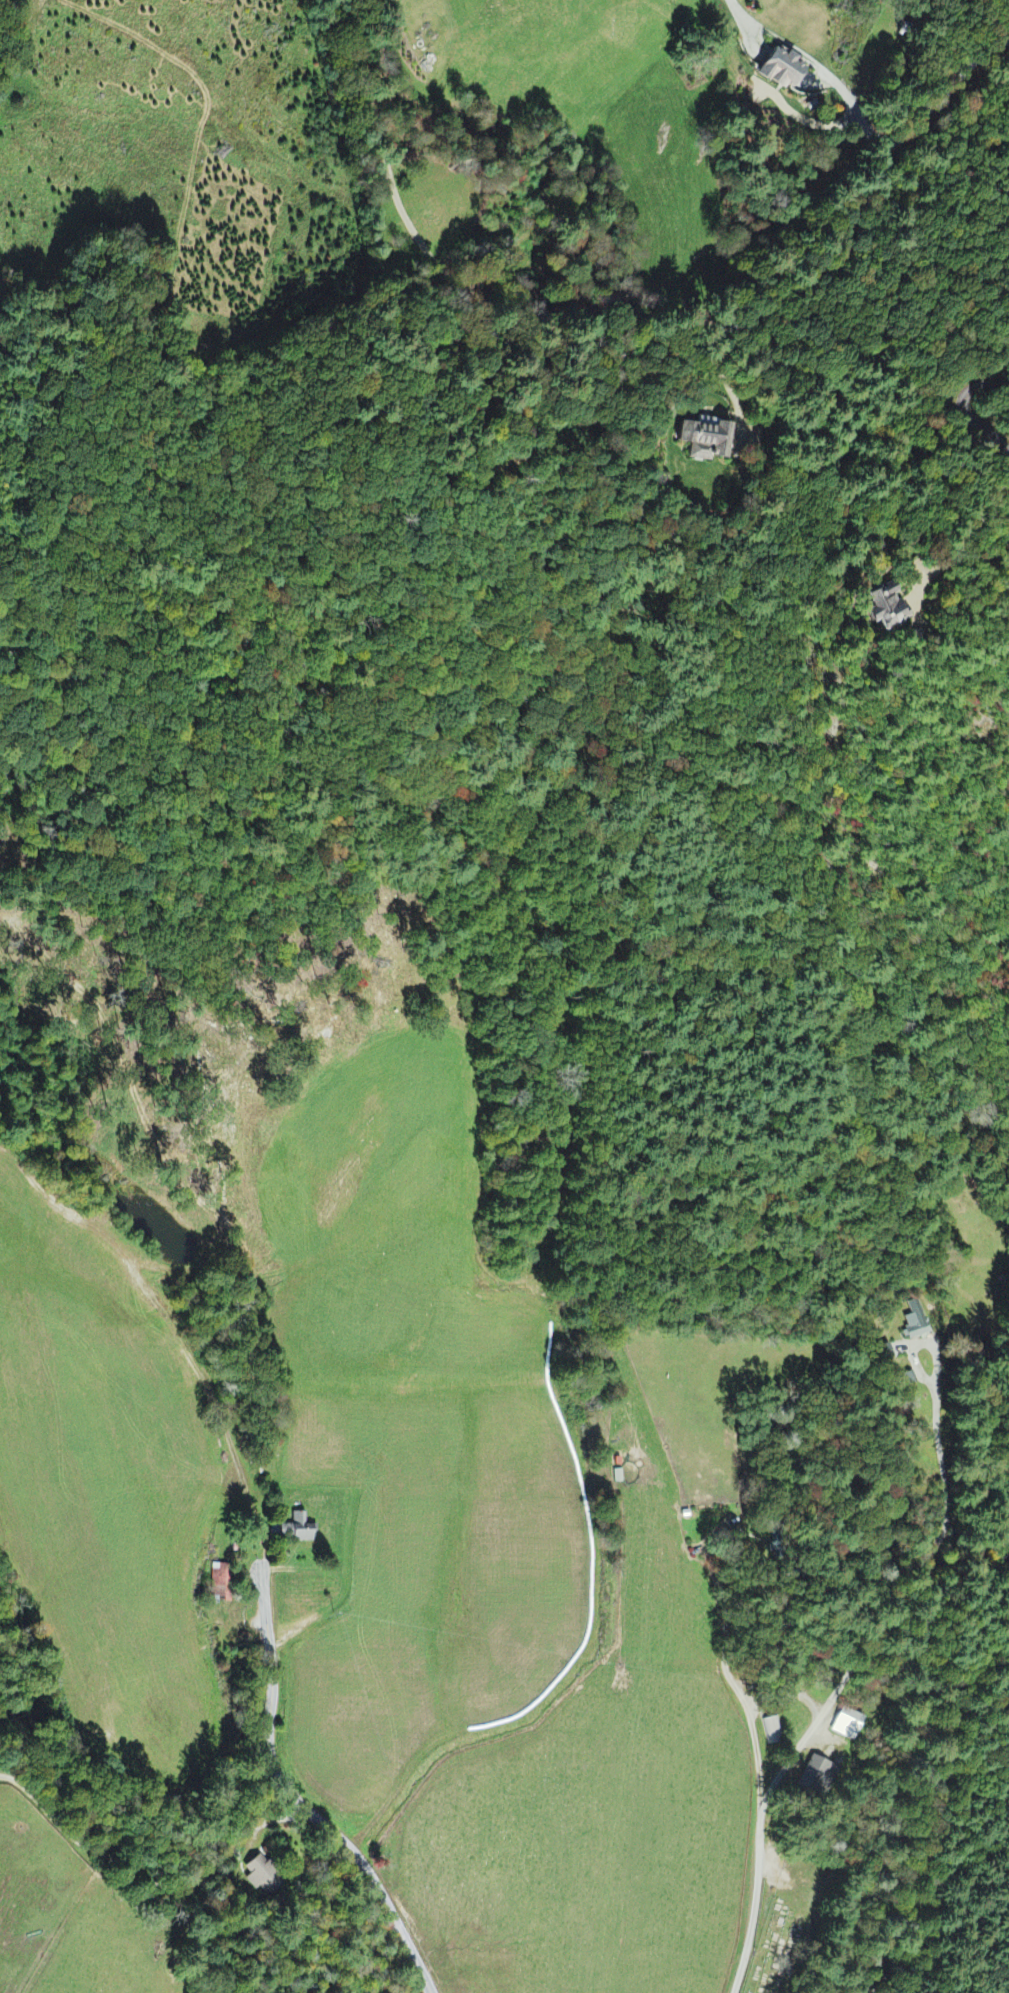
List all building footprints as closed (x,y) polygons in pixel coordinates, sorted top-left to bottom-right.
[(764,78),(790,91),(793,85),(804,91),(815,68),(803,63),(806,58),(795,53),(794,56),(778,49),(764,78)] [(693,461),(715,463),(716,458),(734,459),(737,422),(700,419),(699,423),(687,422),(685,443),(694,444),(693,461)] [(872,593),(882,625),(887,623),(890,631),(920,621),(913,599),(906,602),(903,593),(908,592),(905,583),(872,593)] [(926,1313),(906,1317),(910,1340),(930,1336),(926,1313)] [(295,1515),(296,1527),(284,1527),(284,1543),(319,1542),(318,1527),(309,1527),(309,1514),(295,1515)] [(212,1600),(232,1601),(233,1566),(213,1566),(212,1600)] [(853,1744),(865,1719),(843,1709),(832,1734),(853,1744)] [(820,1800),(836,1767),(814,1757),(798,1789),(820,1800)] [(247,1880),(256,1894),(263,1890),(267,1897),(285,1885),(266,1856),(247,1869),(252,1877),(247,1880)]
